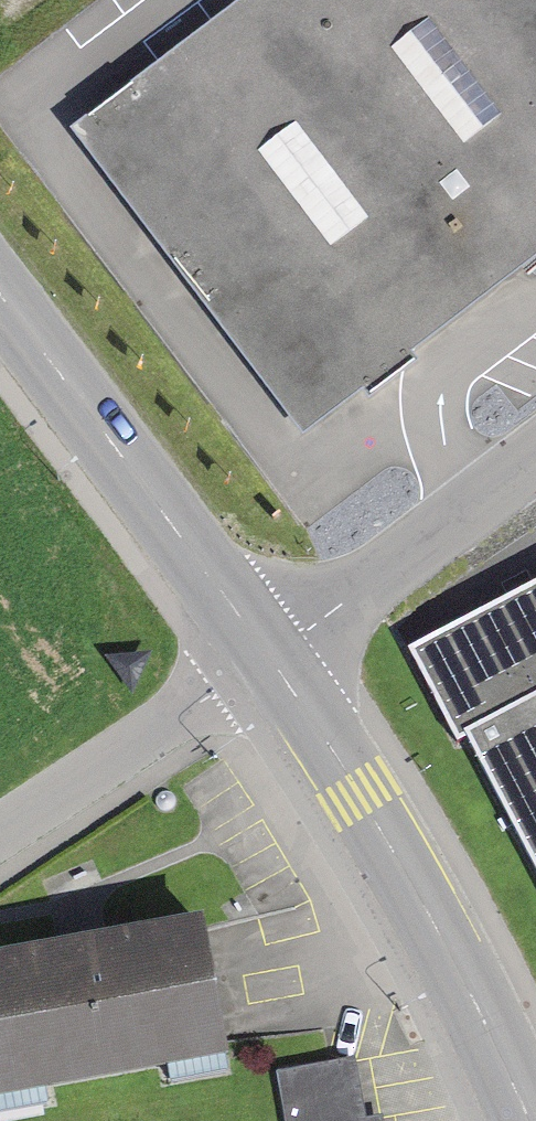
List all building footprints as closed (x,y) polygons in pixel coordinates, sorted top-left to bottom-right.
[(68,123),(303,425),(389,360),(535,249),(535,0),(242,0),(68,123)] [(503,598),(411,646),(535,883),(535,580),(503,598)] [(0,939),(0,1084),(231,1044),(201,903),(79,925),(0,939)] [(277,1072),(285,1120),(369,1120),(358,1057),(277,1072)]
